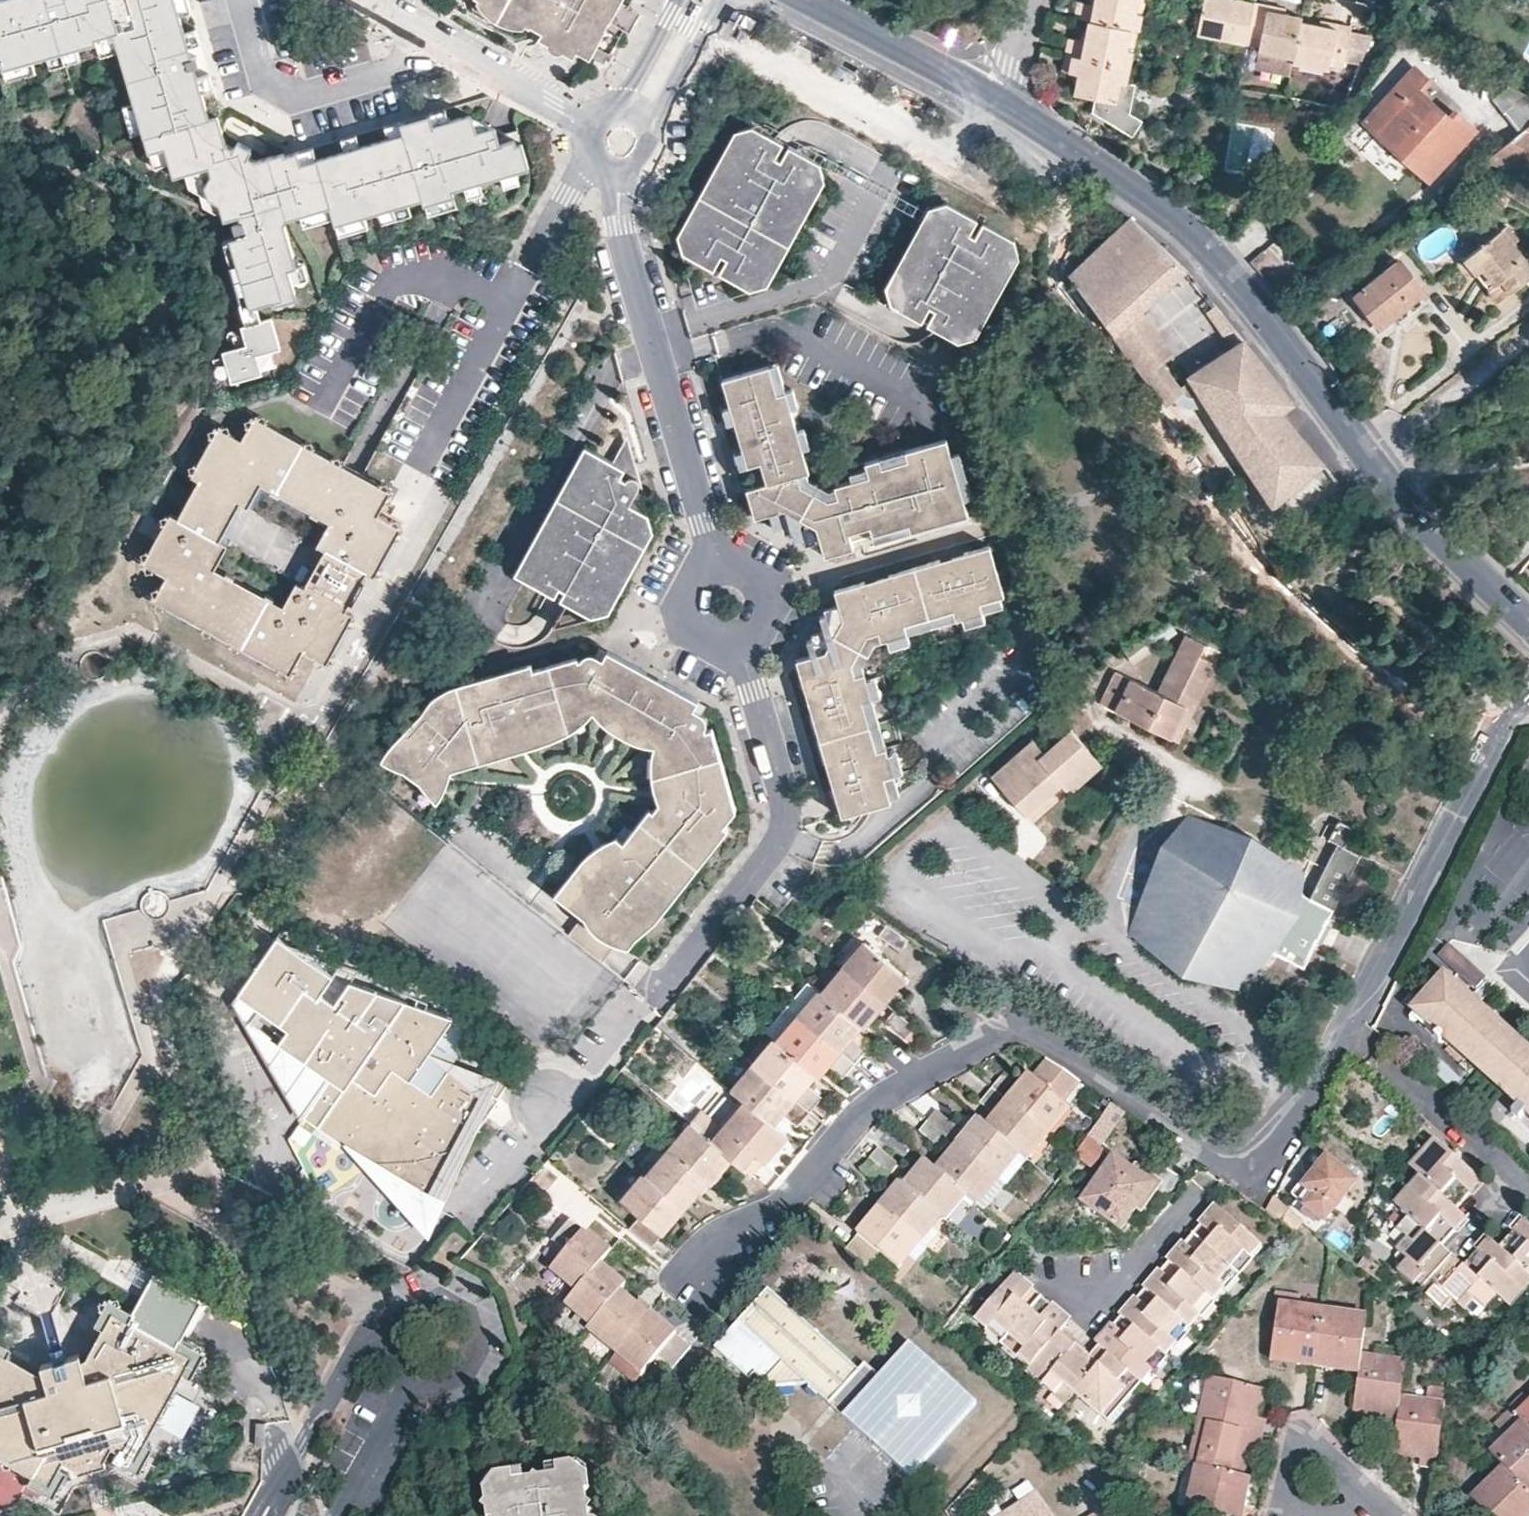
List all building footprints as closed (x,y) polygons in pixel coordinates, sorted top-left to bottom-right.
[(298,149),(254,161),(247,156),(251,149),(237,141),(233,149),(225,145),(217,115),(208,117),(201,92),(197,77),(193,78),(190,69),(200,66),(198,56),(186,59),(183,49),(188,48),(184,32),(179,16),(175,2),(174,0),(0,0),(0,51),(5,67),(35,58),(46,55),(62,51),(79,46),(96,41),(99,40),(98,37),(114,32),(120,50),(135,100),(144,131),(150,152),(170,147),(174,163),(178,177),(187,175),(211,169),(223,211),(225,221),(240,217),(242,223),(233,225),(235,234),(244,231),(246,237),(223,243),(231,272),(241,269),(244,282),(252,307),(259,305),(274,301),(274,304),(291,299),(298,290),(295,282),(290,269),(298,267),(288,231),(286,225),(286,223),(287,220),(290,219),(302,215),(317,211),(333,207),(336,218),(338,224),(352,220),(365,216),(379,212),(394,208),(409,203),(423,199),(425,205),(439,201),(455,197),(453,190),(464,187),(480,182),(500,176),(516,172),(529,168),(536,166),(528,140),(521,142),(520,136),(499,142),(495,130),(467,115),(450,120),(433,125),(403,134),(386,139),(361,146),(343,151),(315,159),(303,163),(299,151),(298,149)] [(175,2),(179,16),(190,12),(187,0),(180,0),(175,2)] [(616,0),(475,0),(526,27),(530,22),(540,28),(535,38),(567,55),(570,55),(573,50),(584,29),(597,36),(586,58),(600,66),(619,32),(604,24),(615,3),(616,0)] [(1094,3),(1079,0),(1075,17),(1090,20),(1131,28),(1138,29),(1140,30),(1143,14),(1137,13),(1140,0),(1095,0),(1094,3)] [(1146,0),(1140,0),(1137,13),(1143,14),(1146,0)] [(1240,0),(1206,0),(1200,31),(1248,40),(1256,3),(1240,0)] [(619,32),(622,34),(633,13),(615,3),(604,24),(619,32)] [(1270,6),(1256,3),(1248,40),(1248,45),(1263,48),(1262,52),(1297,59),(1303,23),(1305,18),(1286,14),(1270,11),(1270,6)] [(1287,9),(1270,6),(1270,11),(1286,14),(1287,9)] [(1131,28),(1090,20),(1086,38),(1070,35),(1067,51),(1131,64),(1134,47),(1128,45),(1131,28)] [(1323,22),(1322,27),(1335,30),(1336,24),(1323,22)] [(1322,27),(1303,23),(1297,59),(1296,63),(1328,70),(1329,65),(1346,68),(1354,28),(1336,24),(1335,30),(1322,27)] [(1134,47),(1138,29),(1131,28),(1128,45),(1134,47)] [(195,29),(184,32),(188,48),(200,44),(195,29)] [(573,50),(586,58),(597,36),(584,29),(573,50)] [(101,56),(120,50),(114,32),(98,37),(99,40),(96,41),(101,56)] [(82,56),(79,46),(62,51),(65,61),(82,56)] [(65,61),(62,51),(46,55),(50,66),(65,61)] [(1131,64),(1067,51),(1063,67),(1079,71),(1075,90),(1117,99),(1121,80),(1128,81),(1131,64)] [(1297,59),(1262,52),(1261,59),(1295,66),(1296,63),(1297,59)] [(35,58),(5,67),(8,78),(38,70),(35,58)] [(1448,120),(1419,94),(1429,82),(1416,70),(1367,122),(1358,132),(1352,134),(1350,136),(1364,148),(1367,143),(1378,132),(1429,178),(1473,130),(1455,113),(1448,120)] [(197,77),(201,92),(212,89),(208,74),(197,77)] [(1123,101),(1128,81),(1121,80),(1117,99),(1123,101)] [(1458,108),(1429,82),(1419,94),(1448,120),(1455,113),(1458,108)] [(1520,131),(1528,124),(1528,95),(1508,87),(1493,98),(1520,131)] [(133,134),(144,131),(135,100),(123,103),(133,134)] [(430,114),(433,125),(450,120),(446,109),(430,114)] [(383,127),(386,139),(403,134),(399,123),(383,127)] [(1487,158),(1528,175),(1528,124),(1520,131),(1487,158)] [(683,252),(752,125),(735,130),(677,235),(683,252)] [(781,160),(775,157),(783,143),(752,125),(683,252),(713,269),(721,255),(727,258),(719,272),(750,290),(784,226),(773,220),(780,208),(791,214),(820,162),(789,145),(781,160)] [(340,140),(343,151),(361,146),(357,135),(340,140)] [(154,168),(174,163),(170,147),(150,152),(154,168)] [(312,147),(299,151),(303,163),(315,159),(312,147)] [(767,284),(825,180),(820,162),(791,214),(780,208),(773,220),(784,226),(750,290),(767,284)] [(532,181),(529,168),(516,172),(520,184),(532,181)] [(215,212),(223,211),(211,169),(187,175),(189,187),(201,195),(205,205),(215,212)] [(520,184),(516,172),(500,176),(503,189),(520,184)] [(483,195),(480,182),(464,187),(467,200),(483,195)] [(1509,197),(1497,191),(1492,200),(1505,206),(1509,197)] [(458,209),(455,197),(439,201),(443,213),(458,209)] [(443,213),(439,201),(425,205),(428,217),(443,213)] [(911,265),(947,202),(929,207),(886,285),(890,303),(905,277),(917,284),(923,272),(911,265)] [(1014,238),(983,222),(975,236),(970,233),(977,219),(947,202),(911,265),(923,272),(917,284),(905,277),(890,303),(922,320),(930,306),(935,309),(927,323),(958,340),(1014,238)] [(413,215),(409,203),(394,208),(398,219),(413,215)] [(320,223),(336,218),(333,207),(317,211),(320,223)] [(398,219),(394,208),(379,212),(383,224),(398,219)] [(305,227),(320,223),(317,211),(302,215),(305,227)] [(1514,242),(1519,237),(1508,224),(1501,229),(1487,213),(1468,228),(1481,245),(1466,256),(1478,270),(1484,265),(1499,282),(1503,279),(1512,290),(1528,276),(1528,260),(1514,242)] [(369,229),(365,216),(352,220),(355,233),(369,229)] [(1186,274),(1131,219),(1069,278),(1115,340),(1165,408),(1174,403),(1180,396),(1196,396),(1205,411),(1273,514),(1327,469),(1286,413),(1297,405),(1249,346),(1181,386),(1162,363),(1174,353),(1144,317),(1186,274)] [(355,233),(352,220),(338,224),(341,236),(355,233)] [(1019,256),(1014,238),(958,340),(976,335),(1019,256)] [(1424,293),(1402,262),(1357,297),(1377,323),(1396,309),(1399,313),(1424,293)] [(306,264),(298,267),(290,269),(295,282),(310,278),(306,264)] [(1501,298),(1512,290),(1503,279),(1499,282),(1484,265),(1478,270),(1501,298)] [(235,284),(244,282),(241,269),(231,272),(235,284)] [(242,310),(252,307),(244,282),(235,284),(242,310)] [(263,321),(259,305),(252,307),(242,310),(247,325),(241,327),(246,341),(248,347),(236,351),(225,353),(226,356),(230,372),(233,381),(261,374),(261,370),(256,354),(273,349),(280,347),(272,318),(263,321)] [(248,347),(246,341),(233,344),(236,351),(248,347)] [(277,366),(273,349),(256,354),(261,370),(277,366)] [(230,372),(226,356),(214,359),(218,375),(230,372)] [(785,391),(777,363),(769,365),(777,393),(785,391)] [(835,488),(838,496),(828,499),(801,484),(798,474),(806,471),(809,471),(802,448),(797,430),(791,409),(785,391),(777,393),(769,365),(722,379),(731,406),(735,421),(743,450),(748,465),(761,462),(767,482),(747,488),(755,516),(769,512),(774,527),(776,528),(783,526),(792,531),(795,538),(797,540),(804,537),(806,544),(821,540),(825,555),(826,556),(847,549),(854,547),(852,540),(849,532),(870,526),(873,534),(897,527),(909,524),(911,531),(924,527),(954,518),(957,517),(968,514),(963,498),(951,454),(946,438),(905,450),(908,459),(881,466),(879,458),(865,462),(867,467),(869,475),(852,480),(835,485),(835,488)] [(798,406),(793,389),(785,391),(791,409),(798,406)] [(735,421),(731,406),(723,408),(727,423),(735,421)] [(365,572),(373,577),(401,526),(377,513),(389,492),(253,417),(240,439),(217,427),(190,477),(197,480),(176,516),(169,513),(142,561),(166,575),(153,598),(290,672),(302,649),(325,661),(353,612),(345,607),(348,603),(351,604),(367,577),(362,575),(365,572)] [(810,446),(805,428),(797,430),(802,448),(810,446)] [(524,578),(594,450),(585,446),(515,573),(524,578)] [(637,468),(631,448),(621,446),(613,461),(594,450),(524,578),(555,595),(559,587),(565,590),(560,598),(566,602),(591,616),(648,513),(650,513),(649,511),(637,468)] [(748,465),(743,450),(736,452),(740,467),(748,465)] [(908,459),(905,450),(879,458),(881,466),(908,459)] [(972,496),(959,452),(951,454),(963,498),(972,496)] [(767,482),(761,462),(748,465),(754,486),(767,482)] [(869,475),(867,467),(850,473),(852,480),(869,475)] [(829,489),(809,479),(806,471),(798,474),(801,484),(828,499),(838,496),(835,488),(829,489)] [(653,530),(648,513),(591,616),(609,611),(653,530)] [(870,526),(849,532),(852,540),(873,534),(870,526)] [(856,662),(863,649),(870,635),(881,632),(884,641),(890,639),(910,633),(907,624),(955,610),(958,619),(965,617),(985,611),(983,602),(1003,596),(1007,595),(992,543),(838,589),(842,605),(827,608),(834,634),(826,630),(825,638),(833,641),(826,652),(814,656),(798,660),(808,693),(816,690),(820,703),(811,705),(829,767),(838,764),(842,778),(833,781),(844,818),(894,804),(886,778),(898,774),(892,754),(890,748),(879,751),(872,726),(865,702),(876,699),(871,682),(869,672),(860,675),(856,662)] [(1006,605),(1003,596),(983,602),(985,611),(1006,605)] [(591,616),(566,602),(553,625),(591,616)] [(955,610),(907,624),(910,633),(958,619),(955,610)] [(985,611),(965,617),(968,626),(988,620),(985,611)] [(1177,632),(1168,619),(1123,650),(1133,664),(1177,632)] [(826,630),(812,635),(810,639),(811,643),(825,638),(826,630)] [(884,641),(881,632),(870,635),(863,649),(872,654),(878,643),(884,641)] [(910,633),(890,639),(892,648),(913,642),(910,633)] [(1106,704),(1133,717),(1137,711),(1154,719),(1151,726),(1174,737),(1190,704),(1185,702),(1190,692),(1202,698),(1220,662),(1203,654),(1208,643),(1189,634),(1161,691),(1121,671),(1106,704)] [(811,643),(814,656),(826,652),(833,641),(825,638),(811,643)] [(872,654),(863,649),(856,662),(860,675),(869,672),(866,664),(872,654)] [(508,736),(569,722),(587,717),(599,714),(604,711),(625,723),(637,730),(656,738),(657,746),(661,759),(667,775),(667,776),(673,797),(665,805),(659,814),(654,810),(627,845),(621,840),(618,844),(599,867),(588,882),(569,904),(588,918),(606,933),(609,930),(623,941),(633,949),(655,920),(651,917),(660,906),(669,895),(682,879),(695,861),(709,844),(713,839),(724,825),(728,828),(741,812),(716,729),(710,731),(707,724),(711,723),(712,720),(713,717),(711,715),(709,714),(707,713),(706,713),(704,713),(702,714),(697,710),(702,701),(684,691),(625,659),(611,651),(606,660),(595,653),(592,653),(591,653),(589,653),(588,654),(587,656),(587,658),(587,659),(583,661),(582,659),(578,660),(577,656),(533,669),(535,674),(500,683),(498,679),(472,686),(431,698),(390,757),(405,767),(403,770),(420,781),(422,779),(437,790),(451,770),(449,762),(510,745),(508,736)] [(533,669),(531,663),(497,673),(498,679),(500,683),(535,674),(533,669)] [(497,673),(471,680),(472,686),(498,679),(497,673)] [(882,678),(871,682),(876,699),(886,696),(882,678)] [(816,690),(808,693),(809,698),(811,705),(820,703),(816,690)] [(1181,740),(1202,698),(1190,692),(1185,702),(1190,704),(1174,737),(1181,740)] [(883,723),(876,699),(865,702),(872,726),(883,723)] [(620,733),(625,723),(604,711),(599,714),(602,719),(610,726),(620,733)] [(1137,711),(1133,717),(1151,726),(1154,719),(1137,711)] [(587,717),(569,722),(572,733),(584,729),(589,724),(587,717)] [(883,723),(872,726),(879,751),(890,748),(883,723)] [(648,745),(657,746),(656,738),(637,730),(632,740),(637,742),(642,744),(648,745)] [(1070,732),(1064,737),(1076,751),(1082,746),(1070,732)] [(990,777),(1003,791),(1009,786),(1017,796),(1011,801),(1025,816),(1060,785),(1067,793),(1069,795),(1101,767),(1082,746),(1076,751),(1064,737),(1043,755),(1031,741),(990,777)] [(904,750),(892,754),(898,774),(910,771),(904,750)] [(656,777),(667,775),(661,759),(655,761),(653,768),(656,777)] [(831,772),(833,781),(842,778),(838,764),(829,767),(831,772)] [(904,796),(898,774),(886,778),(894,804),(904,796)] [(656,777),(665,805),(673,797),(667,776),(667,775),(656,777)] [(1060,785),(1025,816),(1032,824),(1067,793),(1060,785)] [(1009,786),(1003,791),(1011,801),(1017,796),(1009,786)] [(1303,873),(1188,812),(1129,928),(1244,987),(1265,945),(1304,965),(1360,854),(1344,844),(1353,825),(1340,818),(1329,835),(1336,843),(1308,895),(1297,888),(1303,873)] [(732,831),(728,828),(724,825),(713,839),(721,845),(732,831)] [(591,861),(599,867),(618,844),(614,840),(603,844),(591,861)] [(709,844),(695,861),(703,867),(716,850),(709,844)] [(561,898),(569,904),(588,882),(580,876),(561,898)] [(682,879),(669,895),(676,901),(689,884),(682,879)] [(651,917),(655,920),(659,922),(667,912),(660,906),(651,917)] [(588,918),(572,938),(605,965),(623,941),(609,930),(606,933),(588,918)] [(899,940),(882,924),(873,933),(893,951),(902,942),(899,940)] [(333,974),(277,936),(238,994),(288,1029),(278,1042),(330,1077),(303,1117),(348,1148),(362,1127),(390,1146),(375,1167),(431,1204),(468,1150),(504,1099),(457,1066),(437,1096),(414,1079),(438,1044),(456,1016),(420,1005),(410,1002),(386,993),(389,985),(377,980),(374,989),(350,980),(334,1003),(321,992),(333,974)] [(861,939),(839,967),(843,970),(865,943),(861,939)] [(865,943),(843,970),(876,997),(888,981),(893,986),(895,988),(902,980),(900,978),(894,975),(899,969),(865,943)] [(361,964),(347,954),(333,974),(321,992),(334,1003),(350,980),(361,964)] [(843,970),(839,967),(819,993),(823,996),(843,970)] [(904,973),(899,969),(894,975),(900,978),(904,973)] [(843,970),(823,996),(853,1021),(855,1023),(860,1017),(865,1022),(866,1023),(872,1015),(870,1014),(865,1011),(876,997),(843,970)] [(1412,1009),(1422,1018),(1419,1022),(1438,1039),(1442,1036),(1449,1042),(1447,1045),(1463,1058),(1459,1062),(1470,1072),(1476,1066),(1528,1114),(1528,1053),(1443,976),(1412,1009)] [(783,1007),(795,1016),(816,990),(805,981),(783,1007)] [(876,997),(880,1001),(893,986),(888,981),(876,997)] [(386,993),(410,1002),(420,1005),(423,996),(389,985),(386,993)] [(795,1016),(799,1019),(819,993),(816,990),(795,1016)] [(819,993),(799,1019),(832,1047),(844,1031),(848,1035),(851,1038),(852,1037),(857,1031),(854,1029),(849,1025),(853,1021),(823,996),(819,993)] [(288,1029),(238,994),(231,1003),(299,1120),(303,1117),(330,1077),(278,1042),(288,1029)] [(870,1014),(880,1001),(876,997),(865,1011),(870,1014)] [(763,1033),(770,1039),(774,1042),(795,1016),(783,1007),(763,1033)] [(916,1038),(919,1033),(889,1008),(880,1019),(884,1024),(892,1030),(900,1036),(904,1038),(910,1040),(913,1040),(916,1038)] [(795,1016),(774,1042),(778,1045),(799,1019),(795,1016)] [(858,1025),(860,1027),(865,1022),(860,1017),(855,1023),(858,1025)] [(832,1047),(799,1019),(778,1045),(808,1070),(811,1072),(815,1067),(820,1071),(822,1073),(827,1066),(826,1064),(822,1061),(832,1047)] [(855,1023),(853,1021),(849,1025),(854,1029),(858,1025),(855,1023)] [(844,1031),(832,1047),(836,1050),(848,1035),(844,1031)] [(848,1035),(836,1050),(852,1064),(866,1048),(852,1037),(851,1038),(848,1035)] [(770,1039),(751,1064),(754,1067),(774,1042),(770,1039)] [(774,1042),(754,1067),(788,1095),(800,1081),(803,1084),(806,1085),(811,1079),(809,1077),(805,1074),(808,1070),(778,1045),(774,1042)] [(437,1096),(457,1066),(461,1061),(438,1044),(414,1079),(437,1096)] [(1461,1079),(1424,1044),(1415,1053),(1452,1089),(1461,1079)] [(836,1050),(832,1047),(822,1061),(826,1064),(836,1050)] [(836,1050),(826,1064),(827,1066),(841,1078),(852,1064),(836,1050)] [(1064,1105),(1080,1084),(1045,1060),(1032,1077),(1028,1083),(1023,1079),(1021,1077),(1015,1084),(1018,1086),(1022,1090),(1010,1104),(1045,1133),(1067,1106),(1064,1105)] [(751,1064),(729,1091),(733,1094),(754,1067),(751,1064)] [(788,1095),(754,1067),(733,1094),(743,1102),(747,1105),(767,1122),(771,1116),(774,1119),(776,1120),(781,1113),(780,1112),(776,1110),(788,1095)] [(813,1073),(816,1076),(820,1071),(815,1067),(811,1072),(813,1073)] [(1001,1073),(990,1088),(1006,1101),(1018,1086),(1015,1084),(1001,1073)] [(1027,1074),(1023,1079),(1028,1083),(1032,1077),(1027,1074)] [(800,1081),(788,1095),(792,1098),(803,1084),(800,1081)] [(792,1098),(808,1111),(820,1097),(806,1085),(803,1084),(792,1098)] [(1018,1086),(1006,1101),(1010,1104),(1022,1090),(1018,1086)] [(1006,1101),(990,1088),(979,1101),(993,1112),(995,1114),(1006,1101)] [(792,1098),(788,1095),(776,1110),(780,1112),(792,1098)] [(796,1126),(808,1111),(792,1098),(780,1112),(781,1113),(796,1126)] [(1010,1104),(1006,1101),(995,1114),(1000,1117),(1010,1104)] [(747,1105),(743,1102),(722,1126),(727,1129),(747,1105)] [(990,1130),(1015,1151),(1020,1155),(1024,1159),(1045,1133),(1010,1104),(1000,1117),(995,1114),(993,1112),(987,1119),(990,1121),(995,1124),(990,1130)] [(770,1125),(767,1122),(747,1105),(727,1129),(722,1126),(710,1141),(725,1154),(730,1158),(740,1166),(746,1171),(750,1175),(762,1161),(758,1157),(770,1144),(774,1147),(776,1149),(781,1143),(779,1141),(775,1138),(779,1132),(770,1125)] [(1045,1133),(1050,1137),(1071,1110),(1067,1106),(1045,1133)] [(934,1110),(926,1121),(945,1136),(953,1126),(934,1110)] [(976,1119),(972,1124),(976,1128),(981,1123),(976,1119)] [(1113,1127),(1101,1119),(1086,1140),(1099,1148),(1113,1127)] [(945,1136),(926,1121),(917,1132),(936,1148),(945,1136)] [(985,1126),(990,1130),(995,1124),(990,1121),(985,1126)] [(688,1123),(667,1149),(670,1152),(692,1126),(688,1123)] [(971,1134),(960,1148),(995,1176),(1015,1151),(990,1130),(985,1126),(981,1123),(976,1128),(972,1124),(970,1123),(965,1129),(966,1131),(971,1134)] [(733,1185),(746,1171),(740,1166),(730,1158),(718,1170),(714,1167),(725,1154),(710,1141),(692,1126),(670,1152),(704,1179),(709,1173),(712,1177),(714,1179),(719,1173),(733,1185)] [(390,1146),(362,1127),(348,1148),(375,1167),(390,1146)] [(966,1131),(955,1144),(960,1148),(971,1134),(966,1131)] [(779,1141),(784,1136),(779,1132),(775,1138),(779,1141)] [(1045,1133),(1024,1159),(1027,1161),(1030,1163),(1050,1137),(1045,1133)] [(1419,1175),(1457,1208),(1475,1187),(1476,1185),(1466,1177),(1472,1169),(1433,1135),(1421,1149),(1429,1155),(1415,1171),(1419,1175)] [(1086,1140),(1074,1157),(1093,1169),(1105,1152),(1099,1148),(1086,1140)] [(762,1161),(774,1147),(770,1144),(758,1157),(762,1161)] [(960,1148),(955,1144),(944,1158),(949,1162),(960,1148)] [(875,1147),(866,1159),(888,1176),(897,1164),(875,1147)] [(995,1176),(960,1148),(949,1162),(944,1158),(942,1157),(937,1164),(939,1166),(944,1169),(939,1175),(962,1193),(967,1197),(974,1202),(995,1176)] [(676,1204),(681,1209),(693,1196),(688,1192),(692,1187),(696,1191),(699,1194),(708,1182),(704,1179),(670,1152),(667,1149),(643,1178),(676,1204)] [(1407,1165),(1415,1171),(1429,1155),(1421,1149),(1407,1165)] [(1015,1151),(995,1176),(999,1180),(1020,1155),(1015,1151)] [(1020,1155),(999,1180),(1006,1185),(1027,1161),(1024,1159),(1020,1155)] [(1114,1156),(1081,1200),(1121,1228),(1153,1184),(1114,1156)] [(1324,1157),(1295,1195),(1324,1218),(1355,1179),(1324,1157)] [(928,1165),(923,1161),(919,1165),(924,1170),(928,1165)] [(907,1191),(936,1214),(940,1217),(942,1219),(962,1193),(939,1175),(934,1171),(928,1165),(924,1170),(919,1165),(917,1164),(911,1171),(913,1172),(918,1177),(907,1191)] [(944,1169),(939,1166),(934,1171),(939,1175),(944,1169)] [(1483,1178),(1472,1169),(1466,1177),(1476,1185),(1478,1183),(1483,1178)] [(913,1172),(902,1187),(907,1191),(918,1177),(913,1172)] [(704,1179),(708,1182),(712,1177),(709,1173),(704,1179)] [(643,1178),(639,1174),(619,1200),(623,1203),(643,1178)] [(1450,1216),(1457,1208),(1419,1175),(1408,1187),(1414,1193),(1400,1208),(1407,1214),(1443,1246),(1461,1225),(1450,1216)] [(999,1180),(995,1176),(974,1202),(979,1206),(999,1180)] [(637,1215),(627,1227),(650,1246),(660,1234),(659,1233),(655,1229),(666,1215),(670,1219),(672,1220),(677,1211),(673,1209),(676,1204),(643,1178),(623,1203),(637,1215)] [(979,1206),(985,1211),(1006,1185),(999,1180),(979,1206)] [(902,1187),(898,1184),(887,1197),(892,1201),(902,1187)] [(688,1192),(693,1196),(696,1191),(692,1187),(688,1192)] [(892,1201),(887,1197),(884,1194),(878,1202),(882,1204),(887,1207),(882,1213),(915,1240),(936,1214),(907,1191),(902,1187),(892,1201)] [(1414,1193),(1408,1187),(1394,1203),(1400,1208),(1414,1193)] [(942,1219),(946,1222),(967,1197),(962,1193),(942,1219)] [(1273,1196),(1264,1210),(1294,1231),(1302,1221),(1293,1213),(1285,1207),(1273,1196)] [(882,1204),(877,1210),(882,1213),(887,1207),(882,1204)] [(1219,1208),(1208,1221),(1219,1230),(1230,1218),(1219,1208)] [(1468,1217),(1457,1208),(1450,1216),(1461,1225),(1465,1221),(1468,1217)] [(882,1213),(877,1210),(866,1223),(871,1226),(882,1213)] [(857,1236),(844,1251),(865,1269),(878,1253),(895,1266),(915,1240),(882,1213),(871,1226),(866,1223),(864,1221),(858,1228),(861,1231),(866,1234),(861,1240),(857,1236)] [(915,1240),(919,1243),(940,1217),(936,1214),(915,1240)] [(1443,1246),(1407,1214),(1396,1226),(1407,1235),(1396,1248),(1409,1258),(1398,1271),(1414,1285),(1418,1280),(1425,1286),(1449,1260),(1439,1251),(1443,1246)] [(655,1229),(659,1233),(670,1219),(666,1215),(655,1229)] [(565,1252),(551,1267),(578,1290),(595,1269),(599,1265),(606,1257),(602,1253),(608,1247),(601,1240),(599,1243),(596,1246),(580,1233),(584,1229),(569,1217),(550,1239),(565,1252)] [(1219,1230),(1208,1221),(1195,1237),(1239,1274),(1253,1258),(1245,1252),(1256,1239),(1230,1218),(1219,1230)] [(1526,1218),(1522,1222),(1520,1224),(1528,1233),(1528,1220),(1526,1218)] [(1500,1246),(1528,1272),(1528,1233),(1520,1224),(1519,1226),(1500,1246)] [(599,1243),(584,1229),(580,1233),(596,1246),(599,1243)] [(866,1234),(861,1231),(857,1236),(861,1240),(866,1234)] [(1487,1239),(1482,1245),(1493,1254),(1500,1246),(1490,1236),(1487,1239)] [(1239,1274),(1195,1237),(1180,1253),(1191,1263),(1181,1274),(1207,1295),(1217,1284),(1224,1290),(1239,1274)] [(1263,1246),(1256,1239),(1245,1252),(1253,1258),(1263,1246)] [(915,1240),(895,1266),(899,1269),(919,1243),(915,1240)] [(905,1275),(926,1248),(919,1243),(899,1269),(905,1275)] [(1465,1265),(1499,1294),(1504,1299),(1516,1284),(1524,1290),(1528,1284),(1528,1272),(1500,1246),(1493,1254),(1482,1245),(1465,1265)] [(1453,1255),(1443,1246),(1439,1251),(1449,1260),(1453,1255)] [(1356,1264),(1373,1277),(1386,1261),(1368,1249),(1356,1264)] [(1191,1263),(1180,1253),(1170,1265),(1181,1274),(1191,1263)] [(1453,1255),(1449,1260),(1461,1270),(1465,1265),(1453,1255)] [(1461,1270),(1449,1260),(1425,1286),(1431,1291),(1426,1295),(1443,1310),(1454,1298),(1465,1308),(1476,1296),(1488,1307),(1499,1294),(1465,1265),(1461,1270)] [(599,1265),(595,1269),(610,1281),(613,1277),(599,1265)] [(1214,1302),(1207,1295),(1181,1274),(1170,1265),(1157,1280),(1168,1290),(1158,1301),(1183,1323),(1193,1311),(1201,1318),(1214,1302)] [(547,1272),(557,1280),(574,1294),(578,1290),(551,1267),(547,1272)] [(578,1290),(574,1294),(567,1303),(592,1324),(619,1294),(622,1291),(616,1287),(620,1282),(622,1280),(615,1274),(613,1277),(610,1281),(595,1269),(578,1290)] [(1015,1299),(1025,1288),(1013,1278),(1004,1289),(1015,1299)] [(547,1291),(565,1305),(567,1303),(574,1294),(557,1280),(547,1291)] [(1168,1290),(1157,1280),(1147,1292),(1158,1301),(1168,1290)] [(622,1291),(626,1287),(620,1282),(616,1287),(622,1291)] [(1214,1302),(1224,1290),(1217,1284),(1207,1295),(1214,1302)] [(1516,1284),(1504,1299),(1510,1305),(1524,1290),(1516,1284)] [(1004,1345),(1041,1302),(1025,1288),(1015,1299),(1004,1289),(982,1314),(993,1323),(988,1330),(1004,1345)] [(757,1379),(773,1393),(790,1373),(808,1389),(828,1407),(858,1373),(767,1291),(737,1326),(740,1328),(716,1356),(750,1387),(757,1379)] [(1190,1329),(1183,1323),(1158,1301),(1147,1292),(1134,1308),(1145,1317),(1134,1329),(1160,1350),(1170,1338),(1177,1345),(1190,1329)] [(1269,1359),(1314,1366),(1322,1316),(1296,1312),(1298,1296),(1274,1292),(1272,1310),(1276,1311),(1269,1359)] [(592,1324),(589,1329),(587,1330),(616,1354),(619,1350),(645,1319),(650,1313),(641,1304),(637,1309),(634,1312),(629,1308),(632,1304),(619,1294),(592,1324)] [(1047,1325),(1056,1314),(1041,1302),(1004,1345),(1019,1357),(1024,1350),(1037,1362),(1059,1335),(1047,1325)] [(565,1305),(563,1307),(589,1329),(592,1324),(567,1303),(565,1305)] [(637,1309),(632,1304),(629,1308),(634,1312),(637,1309)] [(1145,1317),(1134,1308),(1124,1320),(1134,1329),(1145,1317)] [(1190,1329),(1201,1318),(1193,1311),(1183,1323),(1190,1329)] [(650,1313),(645,1319),(660,1330),(664,1325),(650,1313)] [(976,1321),(988,1330),(993,1323),(982,1314),(976,1321)] [(1068,1325),(1056,1314),(1047,1325),(1059,1335),(1068,1325)] [(178,1359),(180,1361),(202,1322),(189,1315),(185,1323),(176,1318),(163,1340),(173,1345),(165,1360),(175,1366),(178,1359)] [(1322,1316),(1314,1366),(1359,1372),(1361,1359),(1366,1322),(1322,1316)] [(658,1358),(673,1371),(691,1349),(677,1337),(673,1342),(667,1338),(672,1333),(674,1330),(665,1323),(664,1325),(660,1330),(645,1319),(619,1350),(645,1374),(658,1358)] [(1167,1356),(1160,1350),(1134,1329),(1124,1320),(1109,1336),(1120,1346),(1109,1358),(1117,1364),(1134,1379),(1145,1366),(1152,1373),(1167,1356)] [(180,1361),(178,1359),(175,1366),(165,1360),(127,1340),(132,1334),(108,1322),(98,1340),(105,1344),(90,1370),(82,1373),(78,1368),(43,1380),(43,1385),(35,1388),(10,1374),(14,1367),(0,1361),(0,1471),(28,1486),(36,1491),(33,1497),(55,1509),(67,1486),(60,1482),(63,1476),(80,1485),(111,1476),(108,1468),(114,1459),(124,1465),(120,1471),(140,1482),(153,1459),(146,1455),(183,1389),(190,1392),(201,1371),(180,1361)] [(673,1342),(677,1337),(672,1333),(667,1338),(673,1342)] [(1089,1360),(1059,1335),(1037,1362),(1032,1368),(1027,1373),(1055,1396),(1063,1386),(1075,1396),(1098,1368),(1089,1360)] [(1120,1346),(1109,1336),(1098,1349),(1109,1358),(1120,1346)] [(1167,1356),(1177,1345),(1170,1338),(1160,1350),(1167,1356)] [(908,1344),(842,1420),(910,1480),(977,1405),(908,1344)] [(1098,1349),(1089,1360),(1098,1368),(1107,1376),(1117,1364),(1109,1358),(1098,1349)] [(619,1350),(616,1354),(643,1378),(645,1374),(619,1350)] [(1032,1368),(1037,1362),(1024,1350),(1019,1357),(1032,1368)] [(616,1354),(607,1364),(635,1387),(643,1378),(616,1354)] [(1361,1359),(1359,1372),(1353,1409),(1381,1414),(1380,1421),(1396,1424),(1401,1395),(1406,1365),(1361,1359)] [(1098,1368),(1075,1396),(1100,1418),(1114,1403),(1121,1408),(1141,1386),(1134,1379),(1117,1364),(1107,1376),(1098,1368)] [(1141,1386),(1152,1373),(1145,1366),(1134,1379),(1141,1386)] [(1232,1369),(1230,1379),(1251,1383),(1253,1371),(1232,1369)] [(790,1373),(773,1393),(808,1389),(790,1373)] [(1195,1420),(1260,1435),(1264,1418),(1255,1417),(1262,1387),(1204,1375),(1195,1420)] [(1516,1414),(1521,1419),(1528,1427),(1528,1399),(1523,1393),(1522,1393),(1509,1406),(1510,1408),(1516,1414)] [(1396,1424),(1392,1451),(1420,1455),(1419,1463),(1435,1465),(1444,1405),(1444,1401),(1401,1395),(1396,1424)] [(1108,1425),(1121,1408),(1114,1403),(1100,1418),(1108,1425)] [(1521,1419),(1516,1414),(1510,1408),(1494,1424),(1505,1435),(1488,1452),(1505,1468),(1528,1493),(1528,1427),(1521,1419)] [(1195,1420),(1187,1463),(1197,1466),(1242,1475),(1248,1448),(1257,1450),(1260,1435),(1195,1420)] [(587,1511),(580,1511),(578,1502),(573,1496),(576,1490),(575,1484),(580,1476),(578,1467),(563,1455),(537,1459),(539,1466),(535,1473),(531,1469),(524,1469),(521,1476),(515,1471),(514,1466),(513,1464),(489,1466),(476,1483),(477,1491),(483,1497),(479,1503),(481,1515),(593,1515),(587,1511)] [(1247,1476),(1242,1475),(1197,1466),(1188,1509),(1217,1515),(1238,1515),(1247,1476)] [(1528,1513),(1528,1494),(1528,1493),(1505,1468),(1472,1499),(1489,1515),(1525,1515),(1528,1513)] [(1036,1491),(996,1515),(1052,1515),(1036,1491)]
